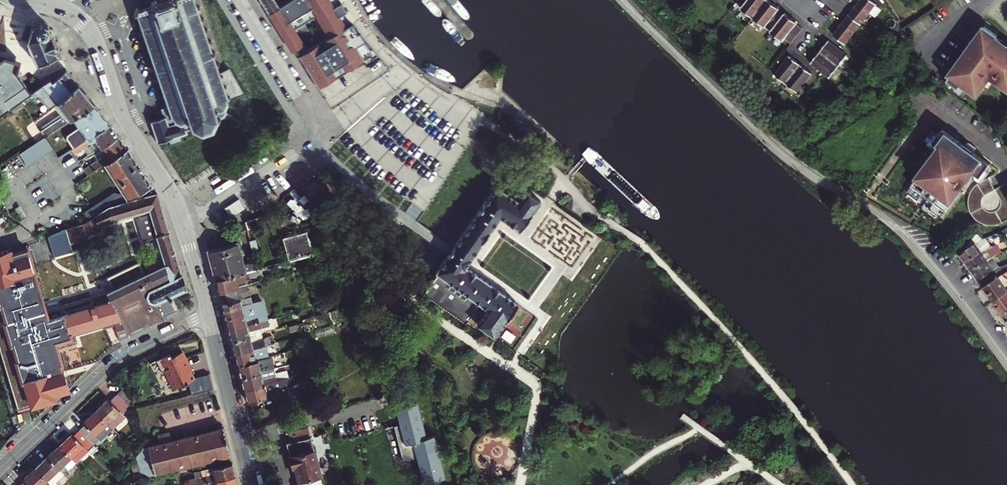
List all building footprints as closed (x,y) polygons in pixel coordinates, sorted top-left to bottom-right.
[(224,112),(224,111),(225,107),(227,107),(228,104),(225,104),(225,102),(228,100),(228,99),(219,72),(217,66),(219,66),(218,62),(216,63),(214,56),(216,55),(214,52),(212,52),(211,47),(213,46),(211,41),(209,41),(206,33),(208,32),(207,29),(205,29),(202,22),(204,21),(203,18),(201,19),(199,10),(201,10),(200,7),(198,7),(197,6),(195,0),(154,0),(154,1),(152,2),(149,7),(140,10),(137,8),(135,9),(134,12),(133,12),(134,15),(136,14),(140,27),(138,28),(139,31),(141,30),(144,38),(142,39),(143,42),(145,41),(148,50),(146,50),(147,53),(149,53),(151,61),(150,62),(150,65),(152,64),(155,72),(153,72),(154,75),(156,75),(159,84),(157,84),(157,87),(159,86),(162,95),(161,95),(161,98),(163,97),(166,106),(159,108),(160,111),(158,112),(159,115),(161,114),(162,119),(150,123),(149,121),(147,122),(147,124),(146,124),(147,127),(148,126),(151,135),(150,136),(150,138),(152,137),(155,146),(155,145),(162,144),(162,146),(172,143),(172,142),(175,141),(176,144),(178,144),(178,142),(180,141),(179,139),(177,139),(176,136),(183,134),(183,137),(185,136),(186,133),(202,138),(201,141),(204,141),(205,138),(212,136),(214,138),(216,135),(213,134),(216,126),(219,111),(224,112)] [(267,14),(277,7),(272,0),(258,0),(267,14)] [(337,0),(289,0),(267,14),(276,27),(288,45),(289,45),(297,55),(306,50),(292,28),(314,14),(328,36),(349,23),(342,12),(341,11),(341,9),(338,3),(337,0)] [(742,1),(749,7),(746,11),(757,19),(770,2),(768,0),(742,0),(742,1)] [(871,0),(867,0),(852,18),(867,30),(883,9),(871,0)] [(777,29),(786,18),(778,12),(780,9),(770,2),(757,19),(766,27),(769,23),(777,29)] [(777,29),(774,33),(786,43),(789,39),(796,45),(805,33),(798,27),(800,25),(788,16),(786,18),(777,29)] [(851,50),(867,30),(852,18),(836,38),(851,50)] [(306,50),(297,55),(300,61),(302,60),(319,86),(334,76),(370,54),(368,51),(370,50),(363,41),(364,40),(358,31),(355,32),(354,31),(356,30),(350,22),(349,23),(328,36),(306,50)] [(28,42),(38,64),(60,55),(50,32),(49,32),(48,32),(48,30),(48,29),(48,28),(47,27),(48,26),(43,24),(42,24),(41,24),(39,25),(37,27),(36,26),(32,27),(31,27),(30,31),(28,38),(27,42),(28,42)] [(1004,39),(1002,42),(997,38),(998,37),(984,28),(982,31),(979,29),(964,52),(967,54),(951,78),(953,79),(950,83),(954,86),(952,89),(965,98),(970,91),(981,98),(993,79),(1006,88),(1006,41),(1004,39)] [(851,58),(832,43),(822,55),(841,69),(851,58)] [(9,55),(4,50),(2,51),(0,49),(0,113),(9,106),(19,99),(27,92),(30,90),(21,78),(21,73),(15,65),(13,61),(8,61),(9,55)] [(841,69),(822,55),(813,66),(832,81),(841,69)] [(788,86),(803,68),(791,58),(776,76),(788,86)] [(219,72),(228,99),(240,94),(229,68),(219,72)] [(803,68),(788,86),(800,95),(815,77),(803,68)] [(30,90),(27,92),(43,112),(53,104),(68,92),(67,90),(77,83),(66,69),(62,72),(52,80),(49,76),(30,90)] [(47,73),(49,76),(52,80),(62,72),(60,70),(53,75),(50,72),(47,73)] [(38,129),(42,135),(72,116),(83,109),(84,110),(92,102),(77,83),(67,90),(68,92),(53,104),(58,112),(60,114),(38,129)] [(23,105),(19,99),(9,106),(13,112),(23,105)] [(83,109),(72,116),(78,126),(66,133),(65,138),(67,141),(53,151),(56,156),(67,148),(108,122),(92,102),(84,110),(83,109)] [(224,115),(224,112),(219,111),(216,126),(220,126),(220,124),(224,125),(226,116),(224,115)] [(60,114),(58,112),(36,126),(38,129),(60,114)] [(89,153),(117,135),(108,122),(67,148),(72,155),(85,147),(89,153)] [(941,215),(982,158),(946,134),(944,138),(932,130),(928,138),(938,146),(906,191),(941,215)] [(51,149),(42,135),(16,153),(25,166),(51,149)] [(127,147),(117,135),(89,153),(93,160),(80,168),(84,174),(102,163),(127,147)] [(127,147),(102,163),(116,185),(109,189),(111,193),(81,210),(84,215),(101,204),(152,184),(127,147)] [(221,179),(219,175),(210,181),(212,185),(221,179)] [(40,203),(57,193),(50,182),(34,192),(40,203)] [(461,257),(467,263),(484,239),(500,217),(503,219),(520,231),(533,212),(541,199),(528,190),(520,202),(498,187),(452,252),(461,257)] [(50,371),(52,376),(67,371),(66,367),(85,361),(75,331),(100,324),(102,328),(108,327),(112,325),(111,321),(120,318),(155,303),(149,300),(147,294),(151,288),(182,274),(157,192),(104,206),(85,219),(35,238),(52,298),(63,295),(66,304),(30,314),(46,373),(50,371)] [(238,198),(225,207),(231,217),(245,208),(238,198)] [(8,230),(17,222),(0,204),(0,222),(8,230)] [(252,220),(241,223),(243,230),(263,225),(262,221),(258,221),(256,221),(252,222),(252,220)] [(288,262),(311,256),(305,232),(281,239),(288,262)] [(960,254),(965,261),(987,250),(981,241),(960,254)] [(215,282),(247,273),(256,270),(255,264),(241,268),(235,246),(207,254),(215,282)] [(987,250),(965,261),(972,270),(985,263),(993,260),(987,250)] [(459,261),(465,266),(466,264),(467,263),(461,257),(452,252),(450,255),(459,261)] [(518,302),(465,266),(459,261),(450,255),(437,274),(440,277),(433,287),(427,296),(468,325),(482,306),(486,309),(476,323),(494,335),(518,302)] [(978,278),(997,267),(993,260),(985,263),(972,270),(978,278)] [(223,293),(238,289),(237,283),(244,280),(244,278),(248,277),(247,273),(215,282),(218,294),(223,293)] [(155,303),(171,296),(187,289),(182,274),(151,288),(147,294),(149,300),(155,303)] [(988,282),(984,284),(985,286),(984,286),(993,301),(1006,293),(1006,291),(999,279),(989,284),(988,282)] [(224,319),(246,313),(264,308),(262,302),(256,302),(244,305),(243,300),(245,299),(242,288),(238,289),(223,293),(226,303),(221,304),(224,319)] [(38,298),(35,289),(29,291),(31,300),(38,298)] [(993,301),(1003,316),(1006,314),(1006,293),(993,301)] [(178,310),(171,296),(155,303),(120,318),(111,321),(120,340),(129,336),(128,333),(150,323),(151,326),(166,320),(164,317),(178,310)] [(227,331),(268,320),(266,314),(259,316),(259,315),(247,318),(246,313),(224,319),(227,331)] [(230,342),(253,336),(251,332),(262,329),(262,328),(269,326),(268,320),(227,331),(230,342)] [(234,354),(266,345),(274,343),(273,337),(265,339),(264,338),(254,341),(253,336),(230,342),(234,354)] [(268,353),(266,345),(234,354),(237,366),(259,360),(258,355),(268,353)] [(212,389),(208,374),(195,377),(192,371),(193,370),(183,351),(171,358),(169,355),(150,364),(158,382),(161,381),(164,388),(170,386),(172,390),(188,382),(191,394),(212,389)] [(269,357),(259,360),(237,366),(240,378),(262,372),(261,367),(271,364),(269,357)] [(243,391),(276,382),(274,375),(263,378),(262,372),(240,378),(243,391)] [(319,388),(317,380),(303,384),(306,392),(319,388)] [(278,394),(276,382),(243,391),(246,402),(278,394)] [(107,398),(96,409),(115,429),(127,418),(123,413),(134,403),(121,389),(110,400),(107,398)] [(427,439),(417,405),(395,412),(400,428),(395,429),(406,464),(419,459),(427,483),(448,477),(435,437),(427,439)] [(86,422),(80,428),(96,444),(102,439),(104,440),(115,429),(96,409),(84,420),(86,422)] [(72,431),(60,442),(74,456),(79,462),(91,450),(94,453),(99,448),(96,444),(80,428),(75,433),(72,431)] [(159,444),(152,446),(141,449),(134,458),(135,463),(130,464),(131,470),(137,469),(137,472),(148,476),(206,461),(208,467),(230,462),(221,428),(170,441),(168,433),(157,436),(159,444)] [(308,429),(289,434),(291,443),(286,444),(292,468),(295,467),(299,484),(322,484),(308,429)] [(60,442),(48,454),(61,468),(74,456),(60,442)] [(61,468),(48,454),(35,466),(48,480),(61,468)] [(74,456),(61,468),(66,474),(79,462),(74,456)] [(184,484),(190,484),(233,475),(230,462),(208,467),(193,471),(194,478),(183,481),(184,484)] [(48,480),(35,466),(23,478),(25,480),(20,484),(43,484),(48,480)] [(48,480),(53,484),(54,484),(66,474),(61,468),(48,480)] [(233,475),(190,484),(236,484),(233,475)]
